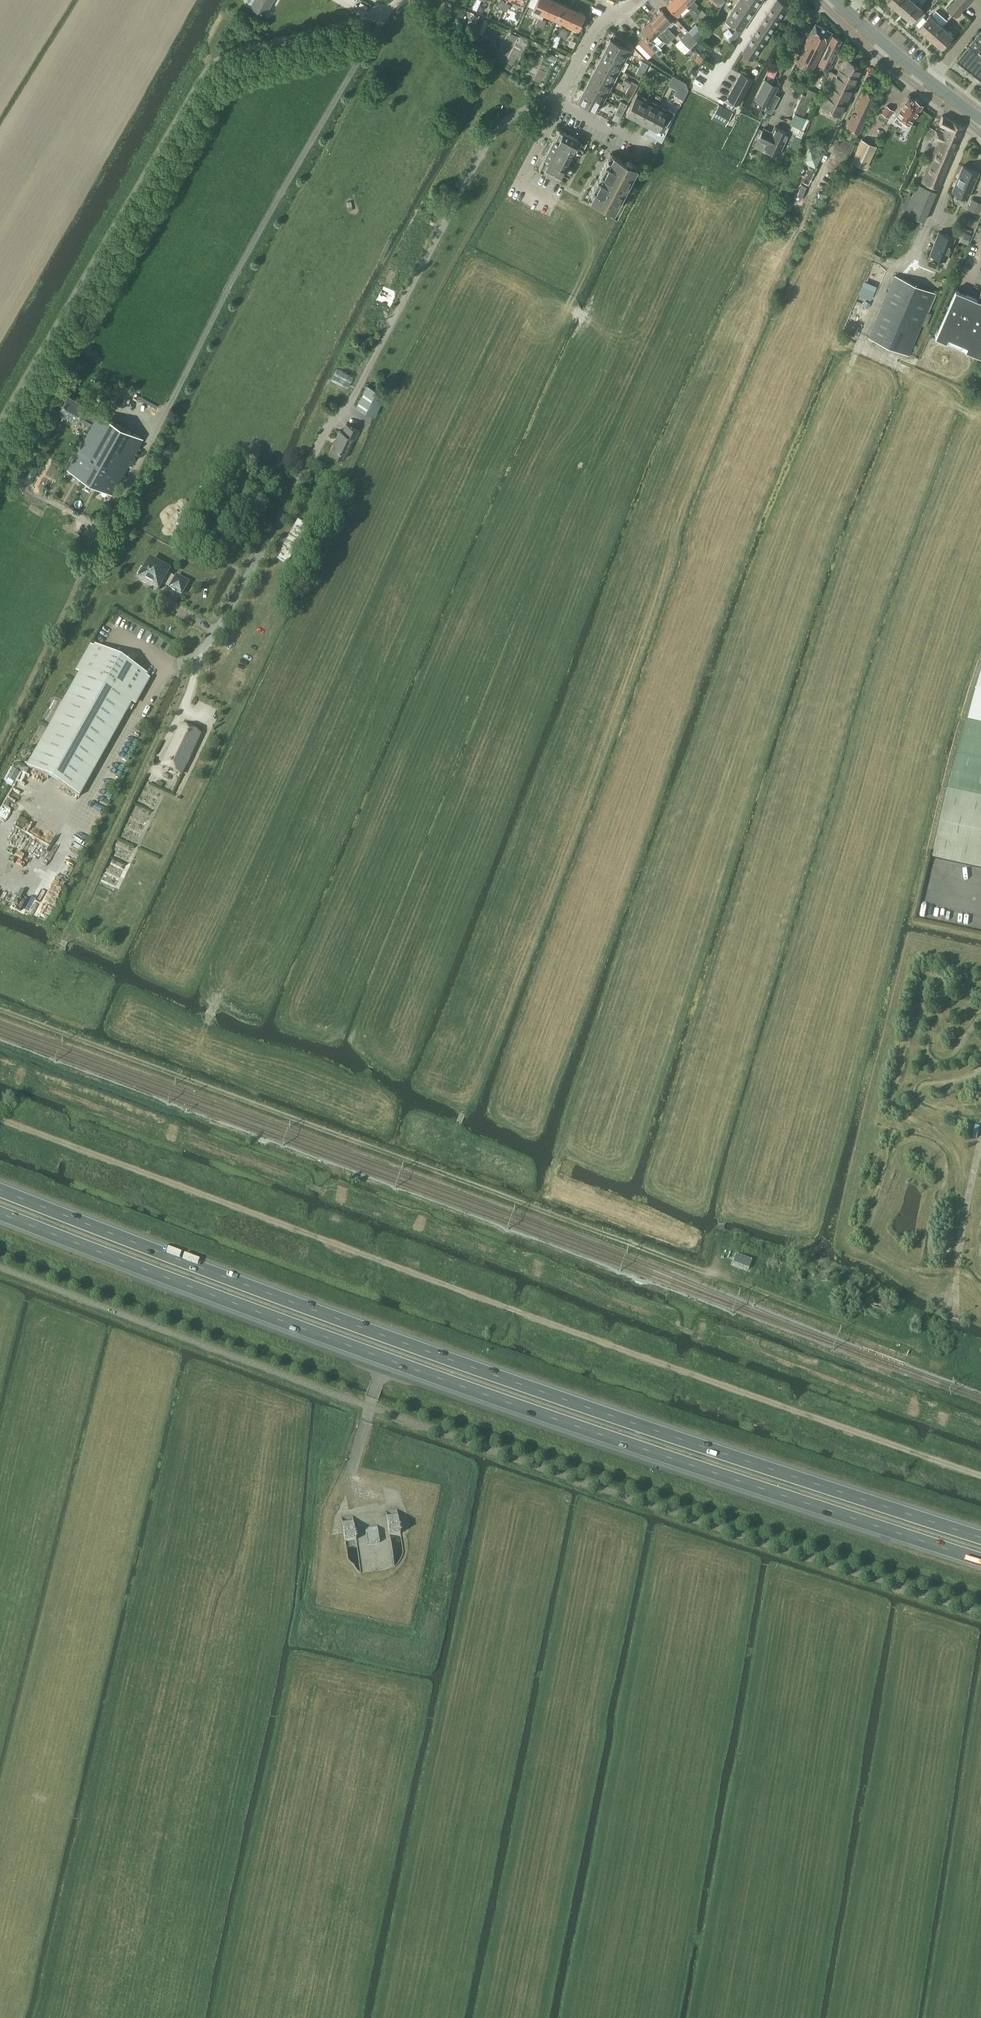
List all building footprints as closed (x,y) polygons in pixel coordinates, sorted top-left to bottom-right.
[(248,3),(252,5),(251,5),(265,13),(272,0),(247,0),(248,3)] [(545,13),(551,0),(531,0),(529,5),(534,7),(545,13)] [(556,18),(563,3),(557,0),(551,0),(545,13),(556,18)] [(687,3),(687,2),(685,0),(671,0),(667,3),(677,13),(687,3)] [(687,3),(692,8),(693,8),(698,13),(701,10),(696,5),(697,4),(693,0),(685,0),(687,2),(687,3)] [(734,8),(726,20),(743,30),(762,0),(739,0),(734,8)] [(760,24),(771,31),(786,8),(788,5),(780,0),(776,0),(771,8),(760,24)] [(901,11),(910,0),(890,0),(890,1),(898,8),(901,11)] [(901,11),(913,20),(923,8),(924,8),(915,0),(910,0),(901,11)] [(953,4),(958,7),(953,13),(958,16),(962,11),(967,6),(960,0),(956,0),(953,4)] [(556,18),(567,23),(574,8),(563,3),(556,18)] [(953,4),(949,9),(953,13),(958,7),(953,4)] [(574,8),(567,23),(578,28),(585,13),(574,8)] [(662,8),(652,18),(671,39),(674,36),(670,31),(671,29),(666,23),(672,18),(662,8)] [(471,19),(470,22),(480,27),(484,19),(474,14),(472,17),(478,20),(477,22),(471,19)] [(920,27),(932,37),(943,24),(932,14),(920,27)] [(652,18),(641,28),(641,29),(647,35),(659,47),(666,40),(668,41),(671,39),(652,18)] [(696,23),(689,31),(696,38),(703,30),(696,23)] [(816,23),(798,58),(803,61),(814,66),(832,31),(816,23)] [(771,31),(760,24),(743,51),(753,58),(771,31)] [(943,24),(932,37),(943,47),(955,34),(943,24)] [(696,38),(689,31),(676,44),(685,52),(698,40),(696,38)] [(958,61),(980,79),(980,31),(958,61)] [(610,38),(605,48),(626,59),(631,49),(625,45),(627,40),(615,33),(612,39),(610,38)] [(822,65),(819,70),(826,73),(828,68),(842,39),(833,34),(819,63),(822,65)] [(647,35),(643,39),(655,51),(660,56),(664,52),(659,47),(647,35)] [(643,39),(636,45),(648,57),(654,51),(643,39)] [(605,48),(600,58),(621,69),(626,59),(605,48)] [(699,53),(695,58),(700,62),(704,56),(699,53)] [(836,66),(840,68),(837,73),(831,70),(825,81),(831,84),(821,107),(840,115),(863,66),(847,58),(847,59),(841,56),(836,66)] [(600,58),(595,68),(616,79),(621,69),(600,58)] [(777,58),(773,67),(776,68),(779,67),(782,69),(784,65),(780,64),(782,60),(777,58)] [(643,59),(640,66),(646,69),(649,63),(643,59)] [(646,69),(640,66),(636,72),(643,75),(646,69)] [(651,66),(648,72),(654,75),(657,69),(651,66)] [(595,68),(589,78),(610,89),(616,79),(595,68)] [(661,72),(658,78),(664,81),(667,75),(661,72)] [(742,72),(738,78),(750,84),(753,78),(742,72)] [(766,79),(756,99),(767,104),(765,109),(771,112),(779,98),(773,95),(778,85),(773,83),(775,78),(768,75),(766,79)] [(676,76),(672,83),(679,86),(677,89),(675,93),(683,97),(688,88),(686,82),(676,76)] [(589,78),(584,88),(605,99),(610,89),(589,78)] [(738,78),(735,84),(747,91),(750,84),(738,78)] [(632,80),(629,86),(635,89),(639,83),(632,80)] [(735,84),(731,90),(743,97),(747,91),(735,84)] [(635,89),(629,86),(626,92),(632,95),(635,89)] [(584,88),(579,99),(600,110),(605,99),(584,88)] [(795,111),(795,112),(805,116),(813,97),(816,99),(818,92),(809,88),(806,95),(803,93),(795,111)] [(847,126),(849,127),(860,132),(877,95),(864,89),(847,126)] [(743,97),(731,90),(728,96),(740,103),(743,97)] [(627,112),(637,117),(648,96),(638,91),(627,112)] [(896,119),(901,123),(904,119),(910,122),(923,104),(923,103),(922,100),(918,97),(915,97),(914,99),(909,95),(896,113),(898,115),(896,119)] [(658,102),(648,96),(637,117),(647,123),(658,102)] [(622,100),(619,106),(625,110),(628,103),(622,100)] [(669,107),(658,102),(647,123),(658,128),(669,107)] [(733,112),(719,104),(712,117),(726,124),(733,112)] [(625,110),(619,106),(615,112),(622,116),(625,110)] [(881,116),(887,120),(894,110),(887,106),(881,116)] [(805,116),(795,112),(790,122),(802,127),(807,117),(805,116)] [(926,137),(932,139),(932,138),(939,140),(922,180),(939,187),(963,130),(964,128),(965,126),(944,115),(940,123),(946,127),(945,131),(937,127),(936,129),(930,127),(926,137)] [(768,142),(767,144),(766,146),(779,153),(789,132),(776,125),(773,131),(764,127),(759,138),(768,142)] [(849,127),(844,138),(855,143),(860,132),(849,127)] [(575,168),(567,164),(573,153),(580,157),(585,149),(577,145),(580,139),(560,128),(540,168),(560,178),(563,172),(571,176),(575,168)] [(793,142),(799,145),(802,139),(795,136),(793,142)] [(855,143),(844,138),(842,136),(836,148),(850,155),(856,144),(855,143)] [(853,161),(867,167),(877,145),(863,139),(853,161)] [(810,145),(803,159),(815,165),(822,152),(810,145)] [(604,206),(608,208),(610,205),(616,208),(637,167),(631,164),(632,161),(628,159),(627,160),(611,152),(591,191),(595,192),(592,198),(604,204),(604,206)] [(804,160),(796,177),(797,178),(805,182),(809,184),(818,167),(804,160)] [(953,191),(969,197),(980,171),(964,165),(953,191)] [(918,182),(906,212),(924,220),(937,190),(918,182)] [(802,184),(796,197),(800,199),(807,186),(802,184)] [(969,208),(980,212),(980,210),(980,202),(973,199),(969,208)] [(931,253),(946,259),(955,237),(940,231),(931,253)] [(965,232),(962,241),(968,244),(972,235),(965,232)] [(869,336),(909,353),(935,292),(895,275),(869,336)] [(861,292),(860,294),(871,298),(874,292),(876,288),(864,283),(863,287),(861,292)] [(936,335),(980,354),(980,299),(979,298),(956,288),(936,335)] [(928,311),(922,324),(926,326),(932,313),(928,311)] [(337,367),(331,379),(348,387),(354,376),(337,367)] [(359,406),(375,414),(386,392),(370,384),(359,406)] [(68,468),(112,493),(126,468),(127,466),(141,442),(143,438),(99,413),(98,415),(83,407),(86,404),(68,394),(60,410),(77,419),(77,418),(92,426),(68,468)] [(331,450),(345,457),(355,436),(357,436),(361,428),(347,422),(344,430),(341,428),(331,450)] [(137,576),(140,578),(139,580),(158,591),(162,583),(170,587),(169,589),(181,595),(188,583),(176,577),(175,578),(167,574),(168,572),(149,561),(143,571),(141,570),(137,576)] [(81,672),(27,767),(79,797),(133,701),(136,703),(149,680),(146,678),(147,676),(94,647),(93,649),(90,647),(77,670),(81,672)] [(980,723),(980,671),(967,720),(980,723)] [(980,796),(980,724),(967,721),(948,788),(980,796)] [(181,726),(162,767),(180,775),(181,773),(186,776),(183,782),(198,789),(204,775),(190,768),(184,766),(199,735),(181,726)] [(13,769),(7,778),(14,782),(19,773),(13,769)] [(980,868),(980,796),(948,789),(932,857),(980,868)] [(732,1263),(748,1269),(751,1261),(735,1255),(732,1263)] [(402,1540),(397,1510),(396,1510),(397,1518),(400,1537),(403,1554),(400,1562),(394,1568),(390,1538),(387,1519),(386,1512),(385,1512),(393,1568),(394,1570),(401,1563),(404,1554),(402,1540)] [(342,1519),(341,1519),(342,1529),(343,1533),(347,1563),(352,1570),(361,1576),(361,1574),(353,1517),(352,1517),(353,1523),(355,1542),(360,1574),(353,1570),(348,1563),(345,1543),(343,1524),(342,1519)] [(390,1538),(400,1537),(397,1518),(387,1519),(390,1538)] [(345,1543),(355,1542),(353,1523),(343,1524),(345,1543)] [(377,1525),(364,1527),(367,1544),(379,1542),(377,1525)]
